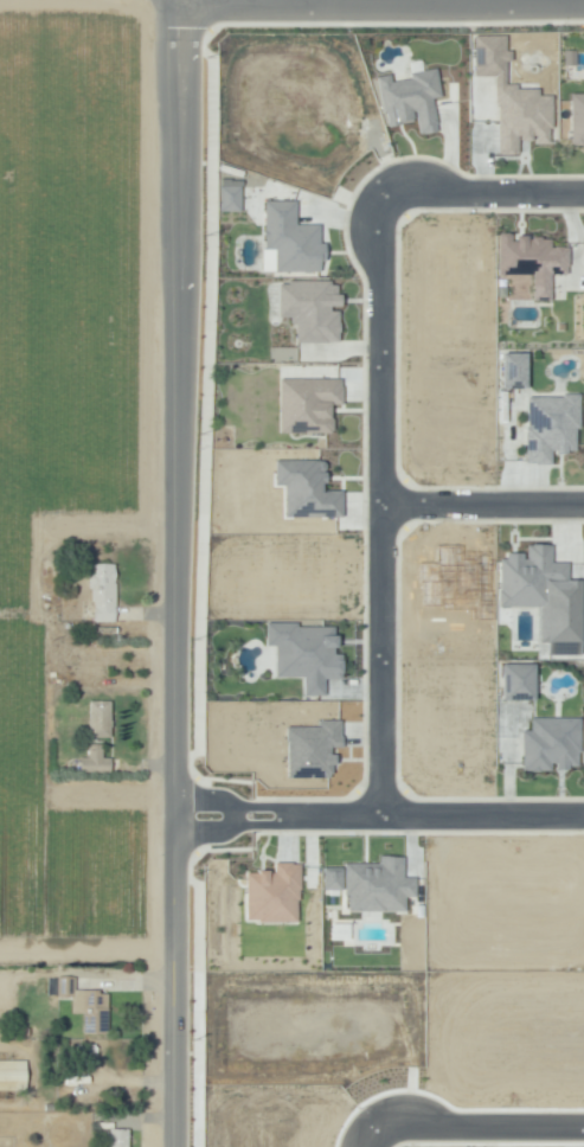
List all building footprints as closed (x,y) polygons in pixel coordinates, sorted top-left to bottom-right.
[(495,76),(496,154),(516,154),(516,141),(531,141),(531,143),(550,143),(549,95),(537,95),(537,88),(515,89),(515,84),(504,84),(504,61),(509,61),(508,49),(504,49),(504,35),(472,35),(472,76),(495,76)] [(435,132),(430,98),(439,97),(435,68),(420,70),(418,60),(406,62),(409,78),(389,81),(389,74),(375,76),(383,125),(414,120),(416,134),(435,132)] [(568,146),(583,146),(583,93),(569,93),(568,146)] [(238,211),(239,184),(218,183),(217,210),(238,211)] [(294,200),(262,200),(262,272),(319,272),(319,262),(323,262),(323,241),(318,241),(318,225),(294,225),(294,200)] [(496,274),(531,274),(531,300),(549,300),(549,274),(566,274),(566,246),(549,246),(549,236),(512,236),(512,233),(496,233),(496,274)] [(293,342),(337,342),(337,308),(338,308),(338,281),(277,281),(277,317),(293,317),(293,342)] [(525,352),(500,352),(500,389),(526,388),(525,352)] [(277,379),(278,433),(331,432),(330,408),(340,408),(340,378),(277,379)] [(578,395),(524,396),(524,464),(550,464),(550,452),(574,452),(574,429),(578,429),(578,395)] [(283,517),(341,516),(340,491),(323,491),(323,459),(273,460),(273,485),(283,485),(283,517)] [(582,654),(580,580),(567,580),(566,562),(550,562),(550,544),(524,545),(524,554),(497,555),(498,607),(538,606),(539,640),(545,639),(546,655),(582,654)] [(117,560),(117,619),(95,620),(94,560),(117,560)] [(274,676),(301,676),(301,695),(323,695),(323,679),(341,679),(341,654),(334,654),(334,627),(296,627),(296,622),(264,622),(264,645),(274,645),(274,676)] [(532,664),(500,664),(500,700),(533,700),(532,664)] [(113,737),(91,737),(91,699),(111,698),(113,737)] [(520,730),(520,771),(551,771),(551,768),(578,768),(578,718),(529,717),(529,730),(520,730)] [(340,720),(317,720),(317,726),(285,726),(285,777),(331,777),(330,747),(340,747),(340,720)] [(104,742),(103,756),(113,756),(113,770),(81,770),(81,757),(89,757),(89,742),(104,742)] [(346,911),(404,911),(404,897),(414,897),(414,877),(402,877),(402,856),(377,856),(377,862),(341,863),(341,867),(322,867),(322,889),(346,889),(346,911)] [(244,921),(297,921),(297,862),(273,862),(272,871),(245,871),(244,921)] [(329,940),(342,940),(342,945),(351,946),(352,923),(330,923),(329,940)] [(77,976),(77,988),(101,988),(101,993),(110,993),(111,1029),(105,1029),(105,1036),(84,1036),(84,1021),(78,1021),(78,1013),(72,1013),(73,997),(60,997),(60,976),(77,976)] [(27,1089),(0,1089),(0,1058),(26,1058),(27,1089)] [(130,1129),(130,1146),(108,1146),(108,1129),(130,1129)]
